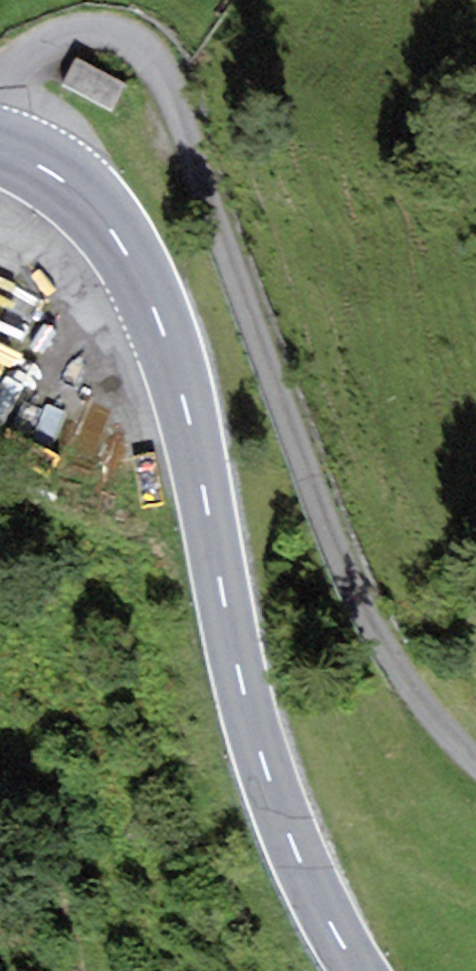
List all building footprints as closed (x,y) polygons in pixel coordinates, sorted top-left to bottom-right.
[(127,83),(75,56),(60,85),(112,112),(127,83)] [(21,327),(0,323),(0,374),(11,376),(21,327)]
